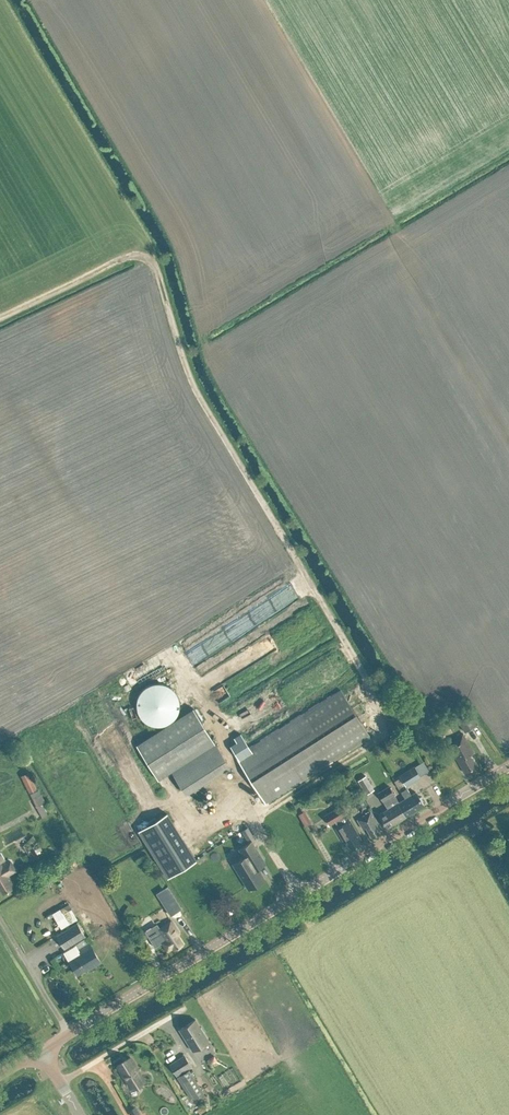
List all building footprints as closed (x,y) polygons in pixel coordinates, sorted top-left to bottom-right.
[(162,684),(159,683),(155,683),(151,684),(148,685),(144,687),(142,690),(139,693),(138,696),(136,700),(136,704),(136,707),(137,711),(139,714),(141,717),(143,720),(146,722),(150,724),(153,725),(157,725),(161,725),(165,724),(168,722),(171,720),(174,717),(176,714),(177,711),(178,707),(178,703),(177,699),(176,696),(174,693),(172,690),(169,687),(166,685),(162,684)] [(370,736),(353,709),(340,689),(235,756),(265,802),(370,736)] [(455,713),(465,731),(476,725),(466,707),(455,713)] [(464,772),(476,765),(469,754),(473,751),(462,733),(446,742),(464,772)] [(215,742),(171,770),(186,794),(230,766),(215,742)] [(405,798),(399,801),(398,802),(406,816),(424,805),(415,791),(411,794),(405,784),(418,776),(413,767),(399,775),(400,776),(394,780),(405,798)] [(30,790),(38,786),(29,769),(21,773),(30,790)] [(357,779),(366,793),(374,789),(366,775),(357,779)] [(378,813),(387,827),(387,828),(387,827),(406,816),(398,802),(399,801),(389,785),(378,792),(387,808),(378,813)] [(38,789),(30,793),(32,797),(40,793),(38,789)] [(363,795),(361,791),(356,794),(358,798),(356,800),(363,811),(371,806),(364,794),(363,795)] [(42,802),(36,805),(42,817),(48,814),(42,802)] [(358,842),(361,840),(349,819),(348,819),(345,814),(348,812),(344,805),(336,809),(334,810),(333,809),(322,816),(328,825),(335,820),(338,825),(335,827),(343,840),(345,838),(352,849),(360,844),(358,842)] [(299,811),(306,823),(313,819),(306,807),(299,811)] [(378,830),(381,828),(370,810),(357,818),(362,828),(365,826),(371,837),(379,832),(378,830)] [(197,858),(168,811),(140,829),(169,875),(197,858)] [(240,829),(247,838),(255,833),(248,823),(240,829)] [(264,878),(257,867),(265,862),(251,840),(239,848),(243,856),(232,863),(241,877),(248,888),(257,883),(264,878)] [(36,851),(29,856),(31,860),(39,856),(36,851)] [(3,893),(14,886),(7,874),(16,870),(10,860),(2,865),(0,862),(5,859),(1,852),(0,852),(0,887),(3,893)] [(167,885),(156,892),(163,902),(173,895),(167,885)] [(182,911),(173,898),(164,904),(172,917),(182,911)] [(53,910),(62,925),(79,916),(70,900),(53,910)] [(162,941),(167,949),(173,946),(174,948),(182,943),(176,933),(178,932),(171,920),(158,928),(165,940),(162,941)] [(64,948),(76,941),(85,935),(77,922),(56,934),(64,948)] [(101,961),(89,942),(78,949),(80,953),(69,960),(77,974),(92,965),(93,966),(101,961)] [(199,1026),(195,1018),(178,1028),(192,1050),(208,1040),(203,1032),(203,1031),(201,1026),(199,1026)] [(169,1063),(177,1075),(192,1065),(185,1053),(169,1063)] [(208,1058),(210,1063),(217,1059),(219,1062),(222,1061),(217,1053),(208,1058)] [(130,1057),(117,1065),(131,1087),(144,1079),(130,1057)] [(180,1075),(194,1098),(203,1092),(189,1069),(180,1075)] [(129,1108),(133,1114),(138,1114),(139,1114),(134,1105),(129,1108)]
